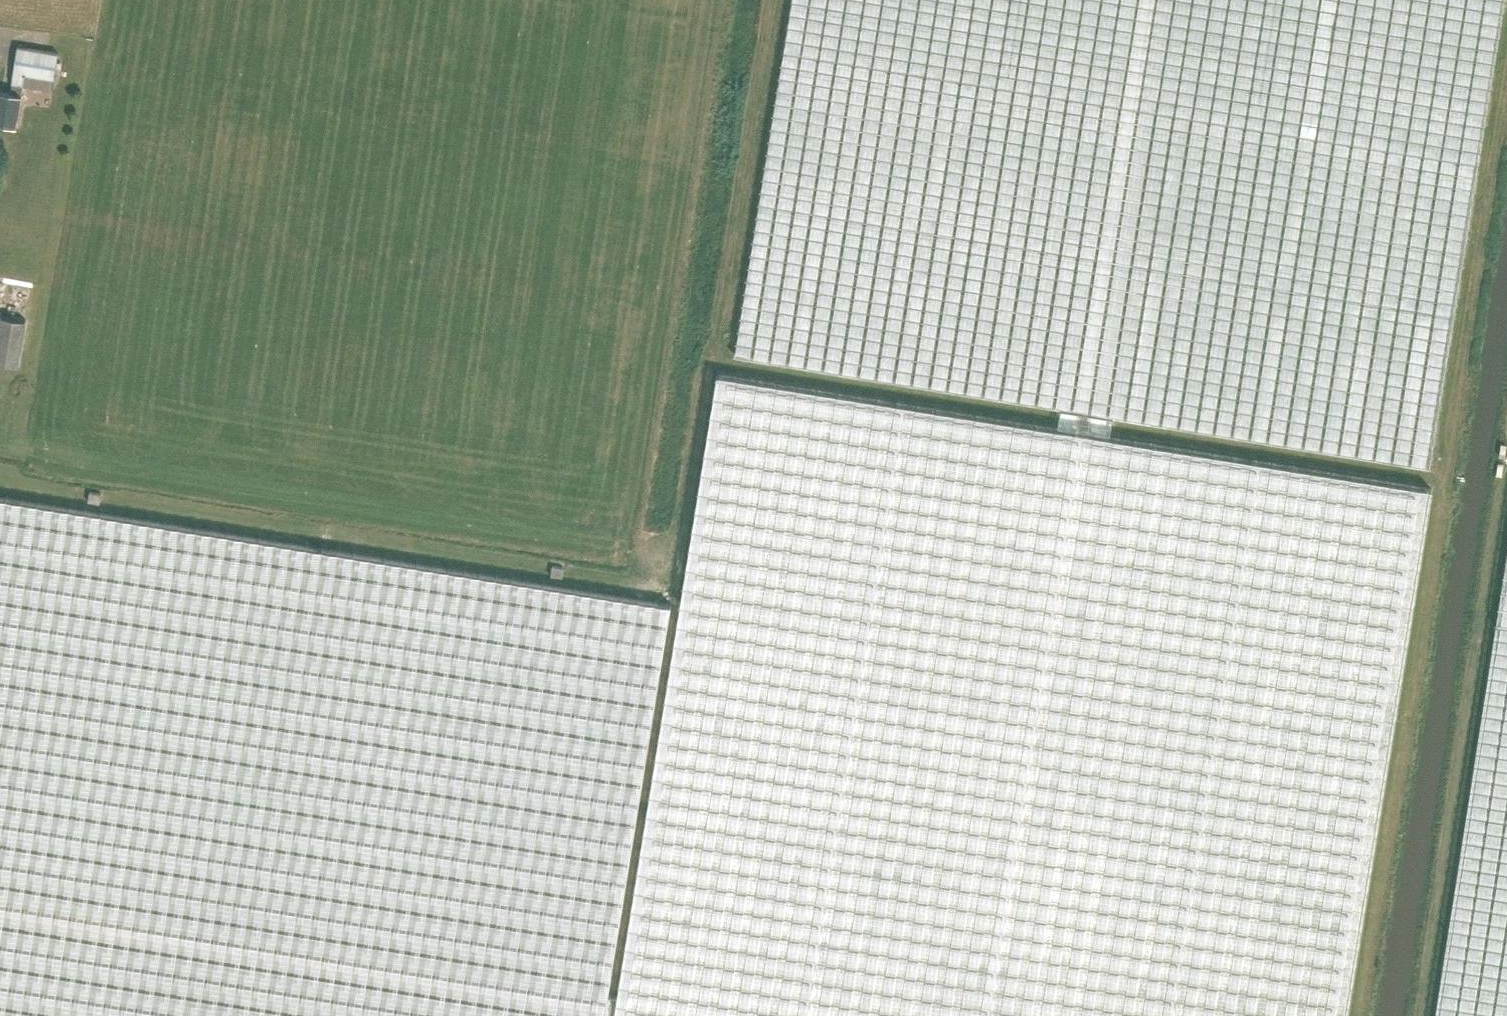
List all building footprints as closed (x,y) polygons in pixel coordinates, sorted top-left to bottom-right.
[(1385,775),(1435,467),(1430,466),(1506,0),(793,0),(736,356),(722,354),(682,606),(673,660),(616,1015),(1346,1015),(1385,775)] [(54,78),(58,52),(18,46),(11,93),(0,91),(0,122),(17,124),(22,96),(20,95),(24,73),(54,78)] [(18,367),(26,319),(0,315),(0,364),(18,367)] [(608,994),(672,604),(668,603),(0,496),(0,1015),(605,1015),(608,994)] [(1497,623),(1436,1015),(1506,1015),(1506,559),(1497,623)]
